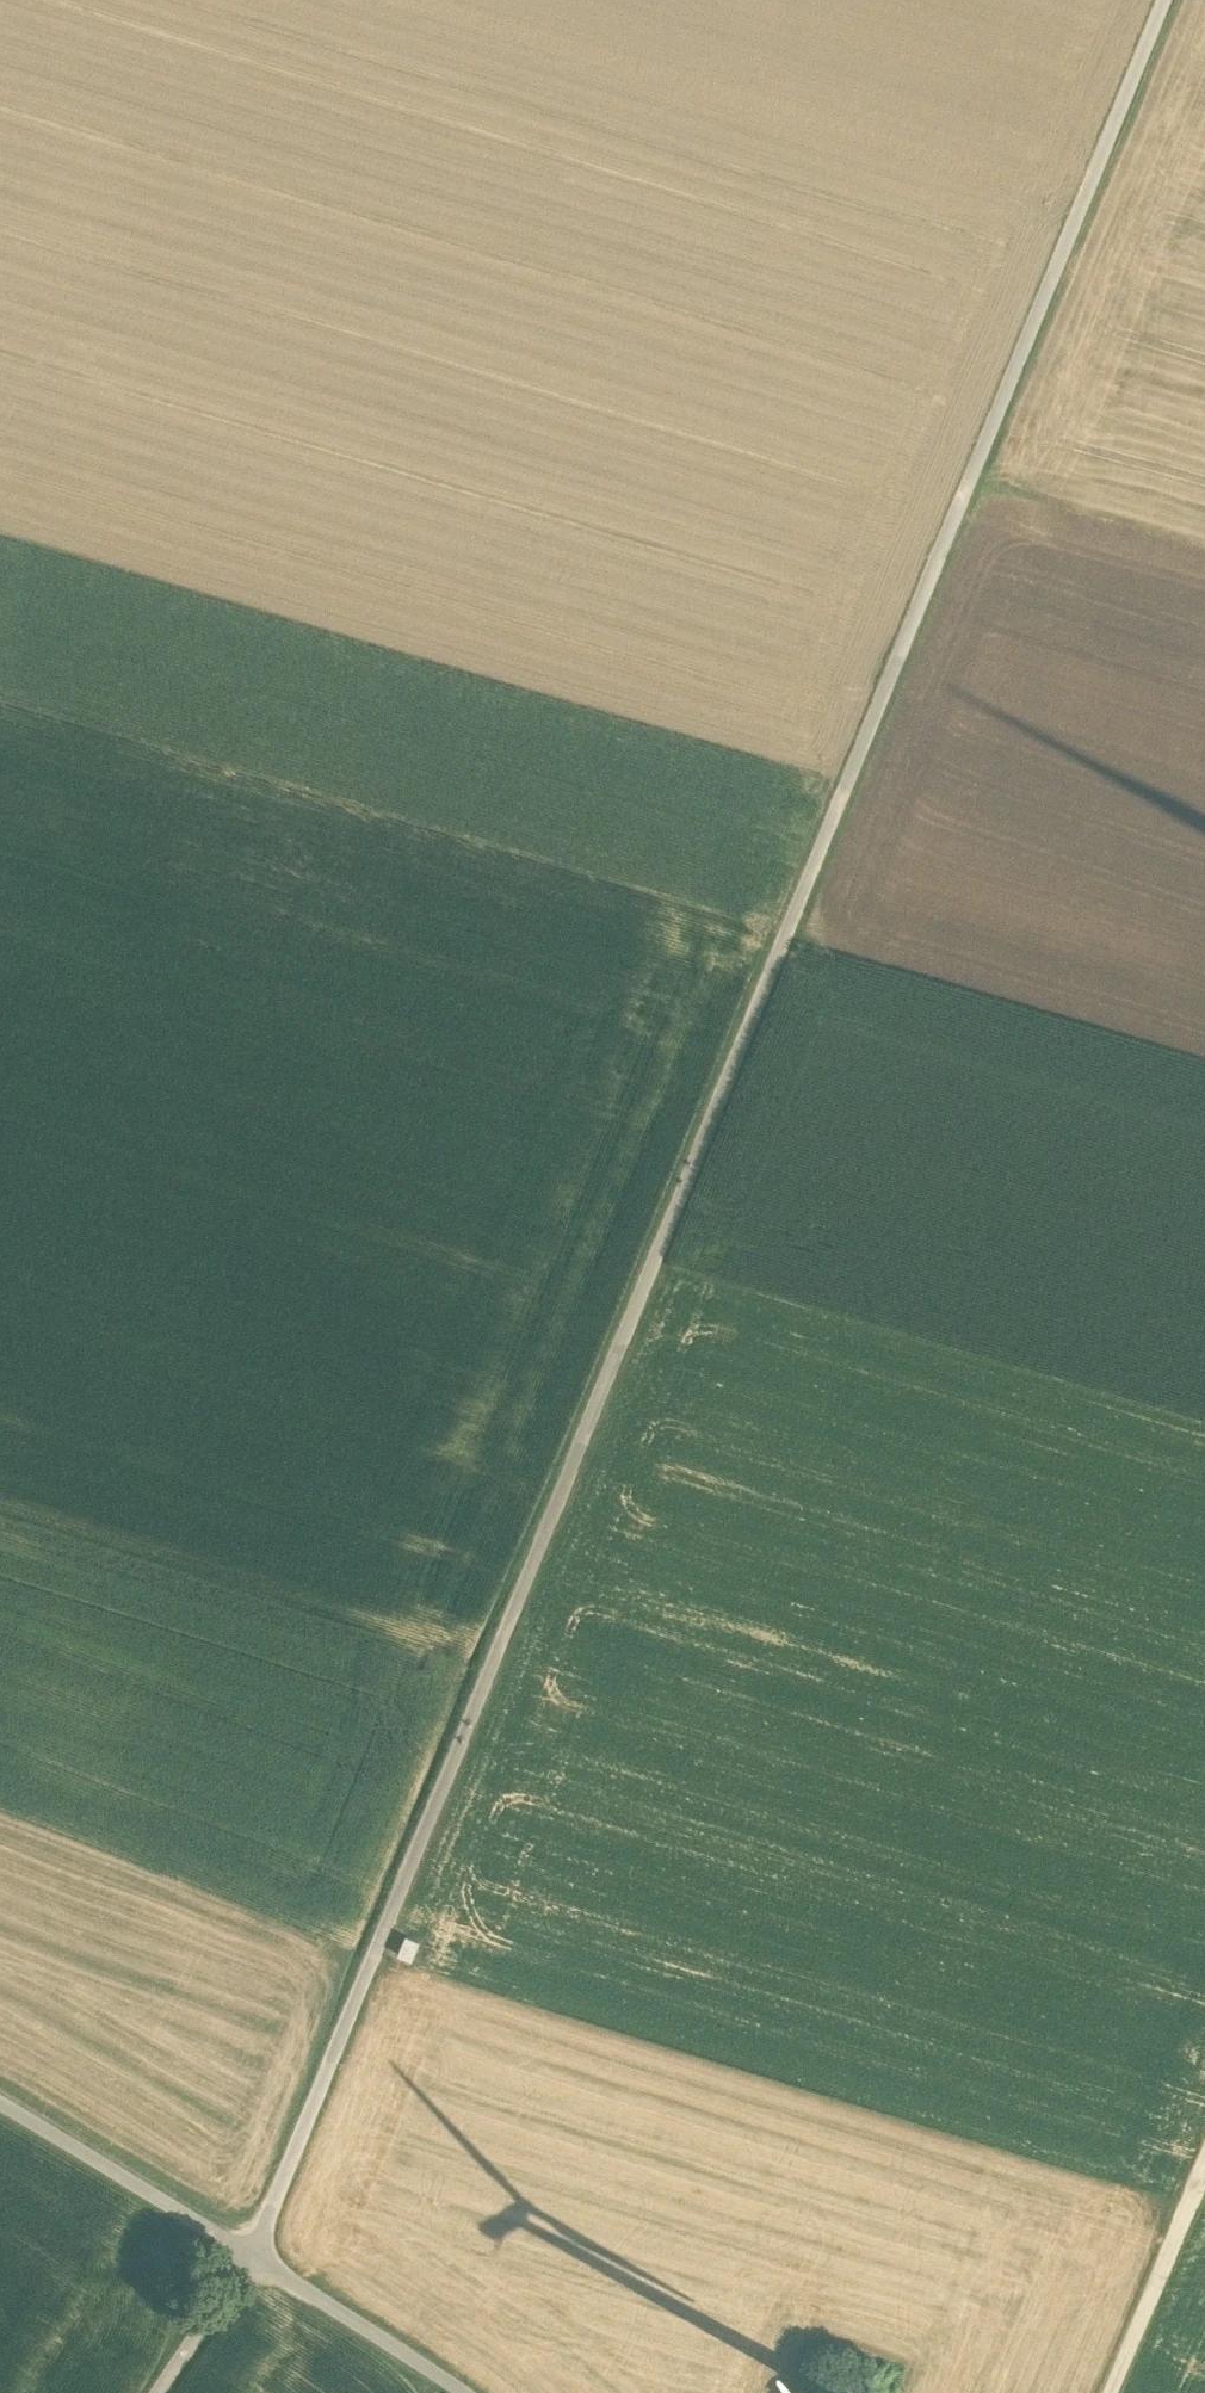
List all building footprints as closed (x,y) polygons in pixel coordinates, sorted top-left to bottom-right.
[(408,1958),(415,1939),(401,1934),(394,1953),(408,1958)]
